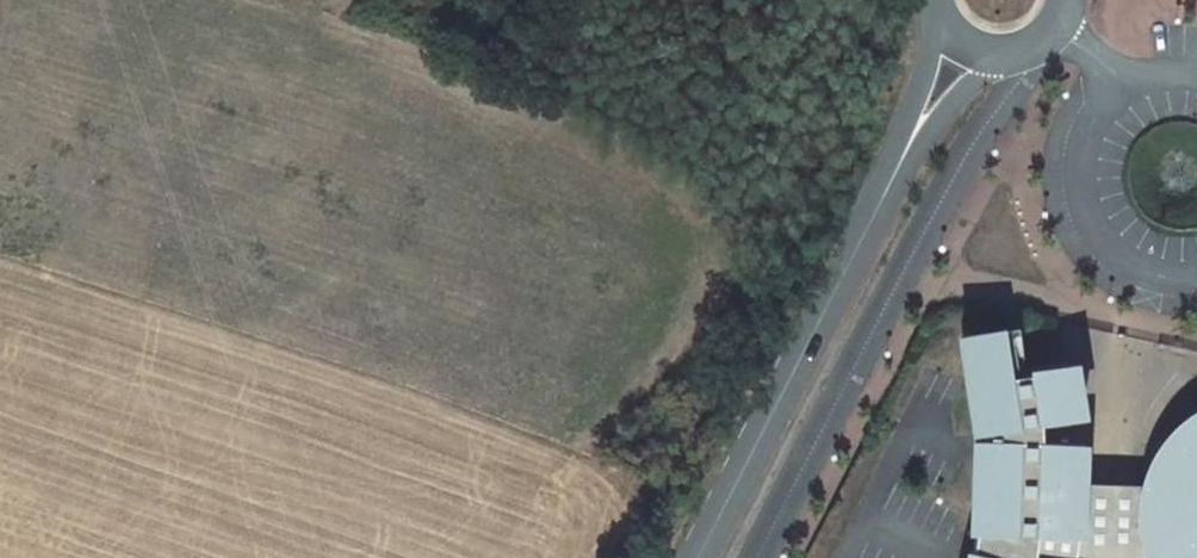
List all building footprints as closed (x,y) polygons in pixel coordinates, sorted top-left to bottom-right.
[(967,341),(969,354),(1007,348),(1005,335),(967,341)] [(969,354),(981,432),(985,431),(995,430),(996,440),(985,440),(981,440),(978,532),(975,553),(974,557),(1196,557),(1196,416),(1195,414),(1189,422),(1183,430),(1181,435),(1178,441),(1176,445),(1173,452),(1162,446),(1158,452),(1154,459),(1150,468),(1148,473),(1146,480),(1145,485),(1143,493),(1080,491),(1080,479),(1074,479),(1074,472),(1077,472),(1078,443),(1040,442),(1039,423),(1077,417),(1069,370),(1011,379),(1007,348),(969,354)] [(995,430),(985,431),(985,440),(996,440),(995,430)]
